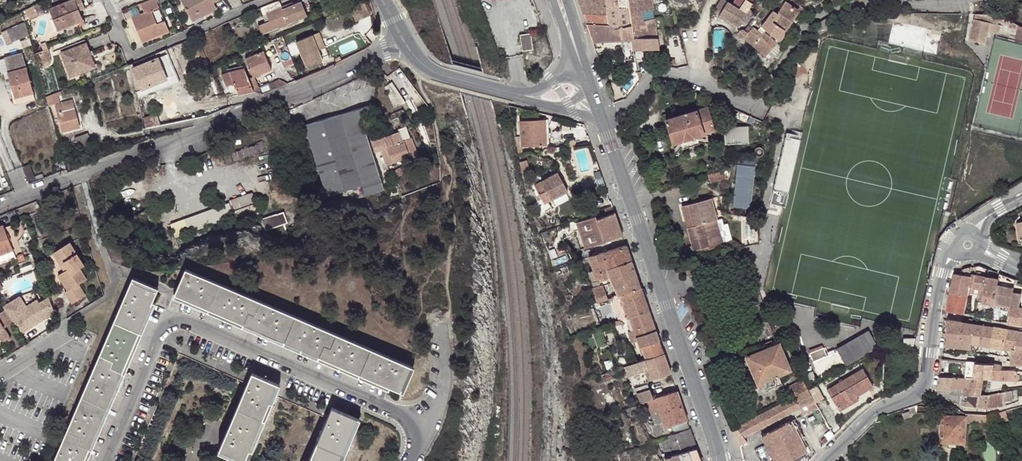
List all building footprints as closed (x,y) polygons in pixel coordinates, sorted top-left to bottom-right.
[(76,0),(70,0),(49,8),(58,30),(84,19),(79,9),(76,0)] [(79,9),(86,7),(83,0),(76,0),(79,9)] [(141,3),(144,11),(132,16),(142,42),(170,32),(165,20),(157,23),(152,10),(160,7),(157,0),(149,0),(141,3)] [(218,0),(181,0),(190,16),(202,10),(205,14),(217,8),(214,3),(218,0)] [(261,7),(264,15),(267,14),(269,20),(266,22),(259,25),(262,34),(278,27),(288,23),(299,18),(298,14),(306,11),(302,0),(294,3),(293,1),(282,6),(280,0),(279,0),(278,0),(261,7)] [(578,3),(586,25),(592,42),(617,40),(615,27),(608,22),(605,0),(578,0),(578,3)] [(627,0),(605,0),(608,22),(615,27),(617,40),(621,40),(622,49),(627,49),(633,48),(631,39),(629,25),(629,23),(627,0)] [(629,23),(653,18),(653,15),(641,17),(640,8),(652,6),(651,0),(627,0),(629,23)] [(734,0),(730,0),(721,14),(742,28),(753,12),(752,11),(755,6),(747,0),(745,0),(742,5),(734,0)] [(791,0),(785,0),(777,12),(773,10),(757,30),(752,26),(743,37),(766,55),(777,40),(781,38),(782,36),(783,35),(784,34),(786,29),(797,10),(802,12),(802,11),(802,9),(799,7),(800,6),(791,0)] [(365,2),(351,8),(356,19),(370,14),(365,2)] [(133,14),(143,10),(140,4),(130,8),(133,14)] [(36,8),(27,12),(30,19),(39,15),(36,8)] [(193,21),(205,14),(202,10),(190,16),(193,21)] [(1008,28),(1017,30),(1018,28),(1018,25),(976,15),(969,40),(986,44),(989,32),(999,35),(1001,26),(997,25),(998,23),(1009,25),(1008,28)] [(45,16),(30,21),(36,40),(51,35),(45,16)] [(658,50),(653,18),(629,23),(629,25),(631,39),(633,48),(633,49),(634,49),(658,50)] [(826,18),(814,26),(820,34),(832,27),(826,18)] [(29,35),(26,21),(1,32),(5,39),(10,36),(13,42),(20,39),(18,34),(22,31),(25,37),(29,35)] [(520,35),(522,51),(532,50),(530,34),(520,35)] [(312,35),(297,41),(307,65),(323,59),(312,35)] [(85,39),(60,48),(71,76),(95,67),(85,39)] [(51,58),(48,48),(39,52),(43,66),(48,64),(50,61),(51,58)] [(175,75),(136,91),(138,99),(145,97),(181,81),(167,49),(164,50),(175,75)] [(137,61),(129,65),(136,91),(175,75),(164,50),(137,61)] [(265,50),(246,58),(254,76),(273,69),(265,50)] [(0,57),(0,64),(1,70),(23,64),(20,52),(0,57)] [(27,66),(8,71),(15,98),(34,92),(27,66)] [(238,94),(254,91),(244,67),(230,71),(222,74),(227,86),(234,83),(238,94)] [(269,82),(272,90),(273,89),(288,83),(279,78),(269,82)] [(62,95),(61,91),(46,96),(49,105),(60,102),(58,96),(62,95)] [(62,104),(56,106),(63,132),(80,128),(72,100),(62,103),(62,104)] [(369,105),(305,125),(327,197),(345,192),(348,201),(384,190),(376,163),(366,133),(369,105)] [(708,106),(665,119),(673,143),(679,142),(682,150),(700,144),(697,136),(715,130),(708,106)] [(759,127),(762,120),(734,108),(731,115),(759,127)] [(146,128),(161,125),(159,121),(156,112),(152,114),(150,114),(151,116),(143,119),(146,128)] [(171,123),(189,119),(188,115),(159,121),(161,125),(171,123)] [(546,129),(546,119),(520,120),(522,145),(550,144),(549,129),(546,129)] [(747,126),(724,128),(725,143),(748,143),(747,126)] [(372,141),(375,152),(380,150),(386,165),(410,157),(407,150),(414,148),(411,138),(403,141),(399,131),(372,141)] [(88,132),(76,137),(80,148),(92,143),(88,132)] [(224,152),(222,153),(228,169),(274,153),(268,137),(229,151),(227,144),(222,146),(224,152)] [(407,150),(410,157),(417,154),(414,148),(407,150)] [(67,169),(68,172),(77,168),(74,160),(65,163),(67,169)] [(413,162),(402,167),(404,173),(415,169),(413,162)] [(277,213),(261,219),(266,231),(287,223),(283,212),(293,208),(277,163),(260,168),(269,193),(277,213)] [(754,165),(737,163),(733,205),(749,207),(754,165)] [(404,173),(402,167),(393,170),(396,177),(404,173)] [(723,170),(708,174),(711,183),(725,179),(723,170)] [(558,172),(536,184),(545,201),(550,198),(551,200),(568,190),(558,172)] [(134,174),(127,177),(129,182),(137,179),(134,174)] [(229,203),(232,212),(256,203),(252,193),(228,201),(229,203)] [(692,203),(687,204),(681,206),(694,253),(723,245),(718,227),(716,220),(714,211),(711,201),(713,200),(713,197),(692,203)] [(184,219),(188,232),(233,215),(232,212),(229,203),(208,211),(184,219)] [(612,206),(605,209),(607,215),(614,212),(612,206)] [(614,212),(607,215),(597,218),(596,215),(576,222),(586,248),(623,235),(614,212)] [(188,232),(184,219),(171,224),(175,237),(188,232)] [(13,250),(20,247),(11,225),(4,228),(3,225),(0,226),(0,255),(13,250)] [(73,304),(86,295),(79,284),(87,279),(80,268),(85,265),(70,242),(53,252),(60,263),(64,261),(68,269),(65,270),(58,275),(68,290),(65,291),(73,304)] [(589,283),(597,303),(608,299),(603,286),(614,282),(618,294),(615,295),(614,297),(641,287),(626,245),(590,257),(597,278),(594,279),(595,281),(589,283)] [(16,259),(13,250),(0,255),(0,265),(16,259)] [(60,263),(53,252),(48,255),(55,267),(60,263)] [(560,267),(561,268),(562,273),(570,270),(567,264),(560,267)] [(960,274),(971,276),(972,267),(962,269),(960,274)] [(411,365),(200,274),(186,268),(175,293),(192,300),(400,390),(411,365)] [(950,292),(967,295),(971,276),(960,274),(955,273),(950,292)] [(996,298),(995,304),(1011,307),(1013,297),(1013,292),(1016,279),(1000,273),(999,279),(996,298)] [(983,302),(995,304),(996,298),(999,279),(976,275),(976,276),(973,275),(971,285),(974,286),(974,288),(984,290),(983,302)] [(157,291),(132,280),(54,460),(83,460),(157,291)] [(612,302),(619,320),(624,318),(649,310),(641,287),(614,297),(612,302)] [(964,314),(967,295),(950,292),(947,311),(964,314)] [(1008,323),(1014,324),(1020,325),(1021,311),(1021,307),(1020,307),(1021,294),(1013,292),(1013,297),(1011,307),(1011,310),(1010,314),(1008,323)] [(13,323),(20,333),(55,311),(50,297),(41,303),(26,312),(18,299),(4,308),(6,310),(13,323)] [(21,297),(18,299),(26,312),(41,303),(39,300),(27,307),(21,297)] [(4,344),(11,339),(4,328),(13,323),(6,310),(0,313),(0,337),(4,344)] [(629,341),(638,339),(641,347),(659,340),(649,310),(624,318),(629,331),(626,332),(629,341)] [(948,320),(946,341),(944,352),(956,353),(957,347),(971,348),(972,344),(975,324),(972,323),(970,323),(948,320)] [(988,326),(975,324),(972,344),(987,346),(991,346),(994,327),(988,326)] [(1008,329),(994,327),(991,346),(1003,349),(1008,329)] [(1008,329),(1003,349),(1012,350),(1011,358),(1011,364),(1021,364),(1021,331),(1008,329)] [(823,347),(809,353),(818,377),(829,373),(842,368),(842,367),(877,347),(868,330),(836,348),(842,357),(839,359),(836,352),(826,356),(823,347)] [(905,346),(912,346),(914,338),(903,337),(903,346),(905,346)] [(645,359),(664,353),(659,340),(641,347),(638,348),(641,355),(643,354),(645,359)] [(758,383),(761,390),(780,382),(778,376),(789,371),(778,344),(746,357),(757,384),(758,383)] [(671,374),(664,353),(645,359),(621,367),(624,377),(646,369),(650,381),(671,374)] [(968,361),(966,378),(974,378),(976,363),(976,361),(968,361)] [(976,363),(974,378),(977,378),(983,378),(1015,380),(1015,382),(1018,382),(1019,374),(1016,374),(1016,370),(1002,369),(1002,364),(976,363)] [(827,390),(838,409),(851,401),(849,397),(853,394),(855,397),(856,397),(873,386),(862,368),(827,390)] [(253,372),(251,376),(235,413),(220,447),(245,457),(277,383),(253,372)] [(966,378),(940,376),(938,388),(951,390),(951,388),(961,388),(970,389),(969,393),(965,393),(962,405),(967,406),(967,405),(988,408),(989,394),(981,395),(983,378),(977,378),(974,378),(966,378)] [(780,382),(761,390),(762,393),(781,385),(780,382)] [(801,392),(807,389),(803,382),(797,385),(801,392)] [(648,384),(632,389),(639,401),(643,403),(646,401),(654,399),(648,384)] [(817,384),(808,388),(814,400),(815,403),(824,398),(817,384)] [(772,407),(736,426),(740,432),(744,437),(768,424),(800,408),(814,400),(808,388),(807,389),(801,392),(772,407)] [(989,394),(988,408),(1004,405),(1004,401),(1013,400),(1012,390),(989,394)] [(665,428),(687,420),(677,391),(654,399),(646,401),(655,425),(662,422),(665,428)] [(851,401),(838,409),(840,411),(858,400),(856,397),(855,397),(853,394),(849,397),(851,401)] [(814,400),(800,408),(803,414),(818,407),(815,403),(814,400)] [(911,415),(917,412),(917,405),(917,404),(908,407),(910,410),(902,413),(904,419),(912,416),(911,415)] [(1021,414),(1021,405),(1006,410),(1008,417),(1021,414)] [(331,410),(315,446),(309,460),(338,460),(357,417),(332,407),(331,410)] [(996,412),(998,420),(999,422),(1009,420),(1008,417),(1006,410),(1000,411),(996,412)] [(989,415),(965,413),(965,416),(942,414),(941,442),(965,443),(966,423),(998,420),(996,412),(989,415)] [(791,421),(800,438),(803,436),(794,419),(791,421)] [(790,460),(807,452),(800,438),(791,421),(762,436),(775,460),(789,460),(790,460)] [(736,426),(732,428),(734,433),(737,441),(738,440),(744,437),(740,432),(736,426)] [(665,447),(668,457),(697,448),(690,428),(662,437),(662,439),(658,440),(661,448),(665,447)] [(665,457),(665,460),(701,460),(697,448),(668,457),(665,457)]
